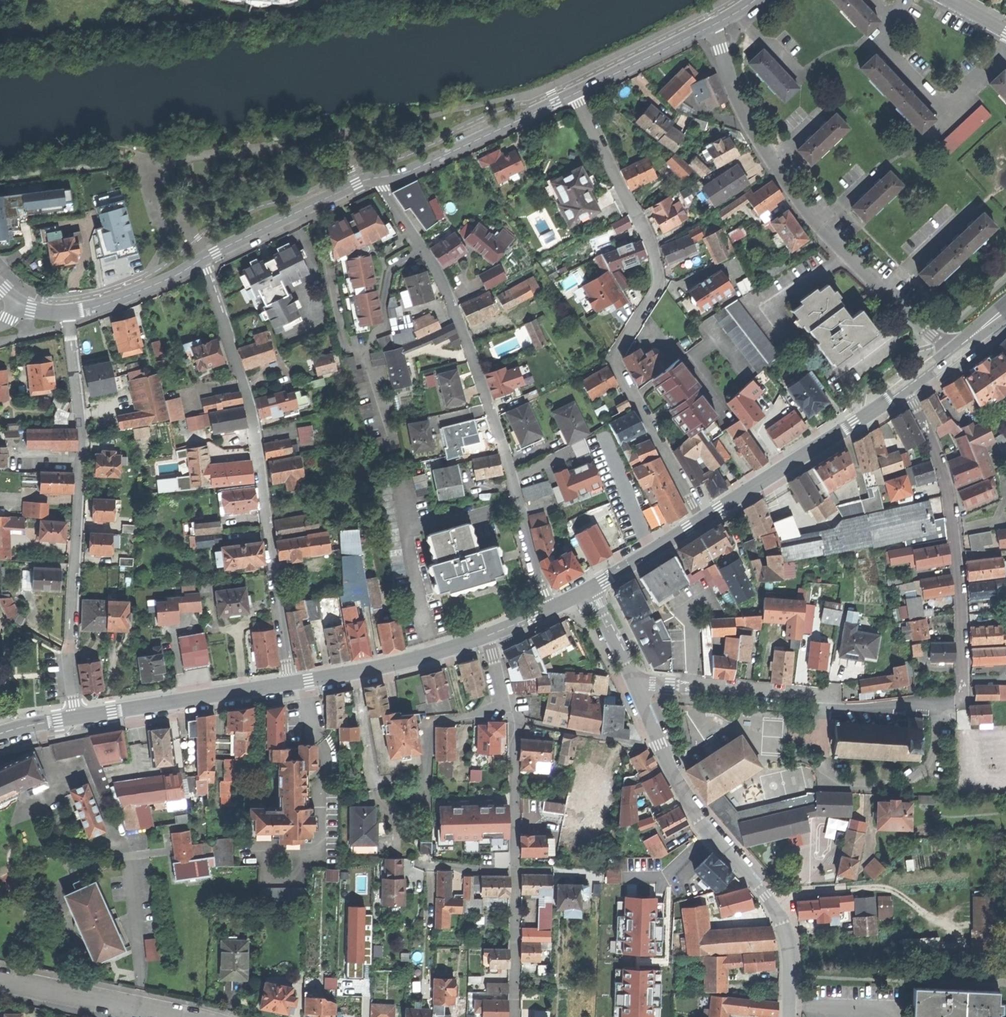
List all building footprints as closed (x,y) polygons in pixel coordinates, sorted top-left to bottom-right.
[(865,35),(879,21),(863,5),(859,1),(858,0),(831,0),(865,35)] [(767,83),(784,101),(798,88),(763,51),(749,64),(767,83)] [(874,56),(860,69),(920,133),(934,119),(921,105),(886,68),(874,56)] [(684,68),(692,77),(697,73),(688,64),(684,68)] [(689,85),(697,81),(692,77),(684,68),(659,93),(672,106),(690,88),(689,85)] [(989,84),(1005,102),(1005,74),(1003,71),(989,84)] [(715,74),(697,81),(689,85),(690,88),(697,101),(704,98),(709,109),(720,104),(727,101),(715,74)] [(991,115),(981,105),(934,148),(945,159),(991,115)] [(637,121),(659,139),(660,140),(671,126),(672,125),(659,114),(648,106),(637,121)] [(796,150),(810,165),(848,129),(835,115),(831,118),(820,128),(816,132),(796,150)] [(707,121),(694,117),(692,126),(705,130),(707,121)] [(684,137),(671,126),(660,140),(659,139),(658,140),(673,151),(684,137)] [(705,146),(702,151),(707,160),(712,157),(717,167),(738,156),(732,144),(728,138),(721,142),(719,138),(705,146)] [(495,152),(478,160),(481,168),(490,164),(499,183),(508,178),(507,176),(523,168),(515,151),(502,157),(498,159),(495,152)] [(666,163),(671,167),(680,157),(675,153),(666,163)] [(680,157),(671,167),(681,177),(690,167),(688,165),(680,157)] [(623,169),(620,171),(625,181),(629,189),(655,176),(654,174),(647,158),(623,169)] [(693,159),(688,165),(690,167),(693,170),(701,177),(707,173),(693,159)] [(683,179),(693,170),(690,167),(681,177),(683,179)] [(736,167),(703,188),(714,204),(746,183),(739,173),(736,167)] [(556,180),(554,181),(559,191),(556,193),(567,213),(564,215),(569,225),(598,211),(586,190),(590,188),(589,186),(595,182),(593,179),(591,175),(585,178),(579,168),(556,180)] [(851,208),(864,222),(883,204),(902,187),(889,173),(851,208)] [(546,181),(564,215),(567,213),(556,193),(559,191),(554,181),(556,180),(554,177),(546,181)] [(417,179),(392,192),(404,210),(409,208),(425,230),(437,222),(436,221),(428,202),(417,179)] [(750,190),(717,212),(722,219),(748,200),(758,215),(779,200),(783,197),(772,181),(753,194),(750,190)] [(65,203),(73,203),(71,189),(64,190),(63,188),(46,190),(0,196),(0,240),(12,238),(23,236),(21,223),(29,222),(28,210),(40,208),(40,212),(63,210),(63,205),(65,205),(65,203)] [(686,188),(680,192),(683,197),(689,193),(686,188)] [(670,196),(650,207),(655,215),(653,216),(656,221),(663,233),(680,223),(671,206),(674,204),(670,196)] [(435,198),(428,202),(436,221),(444,217),(435,198)] [(123,200),(96,207),(101,222),(102,226),(95,228),(103,257),(112,255),(125,251),(126,256),(138,253),(123,200)] [(679,202),(674,204),(671,206),(680,223),(688,218),(679,202)] [(353,220),(365,244),(380,237),(380,235),(387,232),(383,225),(370,206),(359,211),(358,212),(359,214),(352,217),(353,220)] [(787,211),(771,222),(791,251),(807,239),(798,226),(787,211)] [(918,275),(931,288),(994,228),(982,214),(967,228),(932,262),(918,275)] [(618,234),(634,226),(629,215),(613,223),(618,234)] [(345,254),(359,247),(347,223),(345,220),(338,224),(337,222),(328,227),(331,244),(334,259),(340,256),(345,254)] [(359,247),(365,244),(353,220),(347,223),(359,247)] [(387,222),(383,225),(387,232),(380,235),(380,237),(382,239),(394,233),(387,222)] [(709,228),(701,232),(698,226),(688,232),(690,235),(662,247),(667,258),(669,263),(697,251),(692,240),(702,235),(704,237),(717,262),(734,254),(719,223),(712,227),(711,225),(708,227),(709,228)] [(478,224),(465,239),(493,263),(506,247),(495,238),(478,224)] [(741,226),(728,234),(732,242),(745,234),(741,226)] [(101,258),(103,257),(95,228),(89,243),(93,260),(101,258)] [(502,230),(495,238),(506,247),(513,239),(502,230)] [(47,234),(49,243),(62,240),(60,232),(47,234)] [(72,236),(72,238),(73,242),(77,242),(81,241),(81,242),(83,242),(83,239),(81,240),(80,233),(70,235),(71,236),(72,236)] [(467,251),(455,233),(431,250),(443,267),(451,261),(467,251)] [(62,240),(49,243),(53,263),(66,261),(66,263),(77,261),(76,255),(75,252),(79,251),(77,242),(73,242),(72,238),(62,240)] [(609,268),(612,273),(622,289),(628,286),(614,269),(631,263),(648,256),(642,241),(624,248),(626,252),(619,255),(615,246),(600,251),(602,254),(609,268)] [(277,248),(279,253),(290,247),(288,243),(277,248)] [(345,254),(346,259),(368,254),(367,250),(368,247),(367,245),(366,245),(365,244),(359,247),(345,254)] [(261,296),(265,306),(288,294),(283,286),(291,282),(299,278),(309,273),(302,258),(298,251),(295,245),(290,247),(279,253),(271,257),(272,259),(269,260),(271,264),(266,266),(264,263),(263,260),(258,263),(252,266),(242,271),(244,275),(250,286),(256,299),(261,296)] [(113,260),(126,256),(125,251),(112,255),(103,257),(105,262),(113,260)] [(344,277),(349,276),(346,259),(345,254),(340,256),(341,262),(344,277)] [(352,288),(372,284),(371,276),(372,276),(369,254),(368,254),(346,259),(349,276),(350,278),(352,288)] [(603,271),(609,268),(602,254),(596,257),(603,271)] [(332,266),(341,262),(340,256),(334,259),(330,261),(332,266)] [(781,261),(761,275),(765,281),(786,268),(781,261)] [(497,266),(480,276),(487,289),(506,278),(504,274),(502,274),(497,266)] [(695,286),(688,291),(700,311),(732,290),(720,270),(695,286)] [(403,298),(406,307),(434,299),(433,295),(425,271),(405,278),(410,295),(403,298)] [(622,289),(612,273),(600,279),(598,276),(573,292),(579,302),(581,301),(587,313),(594,309),(596,312),(603,307),(608,305),(607,304),(611,301),(616,309),(629,301),(622,289)] [(246,288),(250,286),(244,275),(240,277),(246,288)] [(742,280),(737,283),(742,295),(754,288),(748,276),(742,279),(742,280)] [(301,282),(299,278),(291,282),(293,286),(301,282)] [(348,296),(353,295),(352,288),(350,278),(345,278),(348,296)] [(526,281),(497,296),(504,309),(532,294),(526,281)] [(352,288),(353,295),(374,291),(372,284),(352,288)] [(827,284),(791,311),(807,331),(808,330),(811,327),(820,339),(817,342),(815,343),(830,363),(841,355),(841,354),(847,349),(863,337),(864,338),(876,329),(861,310),(846,320),(842,314),(837,308),(842,305),(827,284)] [(375,298),(374,291),(353,295),(354,300),(359,326),(368,325),(380,322),(378,315),(380,314),(377,298),(375,298)] [(489,292),(461,306),(470,325),(477,321),(498,311),(489,292)] [(289,294),(288,294),(265,306),(264,306),(265,310),(269,318),(277,333),(303,320),(297,309),(294,302),(289,294)] [(387,308),(389,319),(403,316),(400,306),(397,307),(395,297),(390,298),(387,308)] [(737,299),(712,315),(758,374),(769,365),(779,357),(737,299)] [(369,330),(368,325),(359,326),(354,300),(349,301),(356,333),(369,330)] [(265,320),(269,318),(265,310),(261,312),(265,320)] [(418,338),(441,328),(437,320),(433,322),(414,331),(413,322),(411,314),(403,316),(389,319),(395,347),(400,345),(418,338)] [(429,315),(413,322),(414,331),(433,322),(429,315)] [(120,351),(141,345),(137,329),(134,319),(113,324),(120,351)] [(535,320),(526,324),(538,348),(547,344),(535,320)] [(453,346),(460,343),(453,323),(430,335),(435,344),(448,337),(453,346)] [(808,330),(817,342),(820,339),(811,327),(808,330)] [(244,368),(276,358),(270,339),(268,331),(255,335),(257,343),(238,348),(241,357),(244,368)] [(377,338),(381,351),(382,350),(394,347),(390,334),(377,338)] [(401,348),(385,352),(394,389),(411,385),(407,367),(403,352),(424,344),(421,338),(400,347),(401,348)] [(154,355),(162,353),(158,340),(151,342),(154,355)] [(212,367),(223,363),(219,351),(215,341),(201,346),(199,340),(183,345),(187,356),(193,354),(197,365),(194,366),(195,370),(198,370),(199,370),(212,366),(212,367)] [(639,349),(624,358),(623,361),(631,376),(635,383),(652,374),(654,377),(678,359),(684,354),(678,343),(653,357),(650,351),(642,355),(639,349)] [(370,353),(373,367),(385,364),(382,350),(381,351),(370,353)] [(976,351),(975,350),(967,356),(969,360),(976,355),(978,353),(976,351)] [(978,406),(992,396),(996,401),(1005,394),(1005,390),(1004,388),(1005,387),(1005,361),(1001,353),(987,363),(984,359),(980,362),(975,366),(978,370),(965,379),(978,406)] [(315,375),(337,370),(333,354),(313,359),(317,372),(314,372),(315,375)] [(343,372),(349,371),(356,369),(354,356),(341,359),(343,372)] [(47,389),(54,388),(52,368),(50,358),(42,359),(42,364),(28,366),(31,395),(47,393),(47,389)] [(158,371),(166,369),(163,359),(156,362),(158,371)] [(672,407),(695,389),(699,386),(678,359),(654,377),(650,380),(672,407)] [(147,423),(166,419),(156,374),(142,378),(141,374),(143,374),(142,372),(141,372),(139,363),(127,366),(137,414),(117,417),(120,430),(147,424),(147,423)] [(112,378),(110,366),(85,371),(90,393),(96,391),(113,388),(114,388),(112,378)] [(899,374),(900,376),(909,369),(906,366),(900,371),(898,373),(899,374)] [(504,367),(485,374),(493,398),(498,396),(513,391),(504,367)] [(607,367),(581,382),(591,399),(611,388),(617,384),(607,367)] [(349,371),(352,385),(365,381),(361,368),(356,369),(349,371)] [(461,388),(457,370),(438,374),(447,406),(465,401),(461,388)] [(823,387),(811,371),(787,389),(808,417),(817,410),(828,402),(819,390),(823,387)] [(119,376),(112,378),(114,388),(113,388),(114,390),(122,389),(119,376)] [(307,389),(324,385),(322,378),(311,381),(311,382),(306,383),(307,389)] [(956,410),(963,405),(965,408),(967,406),(970,410),(977,406),(973,399),(960,378),(952,383),(943,388),(956,410)] [(751,381),(727,403),(739,420),(746,429),(752,424),(758,419),(746,403),(753,397),(758,392),(758,389),(751,381)] [(717,416),(695,389),(672,407),(668,410),(672,414),(690,437),(699,428),(708,440),(721,432),(712,420),(717,416)] [(537,390),(524,395),(526,401),(539,396),(537,390)] [(308,404),(306,395),(298,397),(296,391),(285,394),(284,391),(255,398),(258,409),(260,417),(271,414),(272,418),(283,415),(285,424),(301,420),(298,407),(308,404)] [(221,409),(221,406),(241,402),(240,397),(240,393),(204,399),(207,412),(221,409)] [(921,403),(935,428),(947,421),(933,395),(929,398),(921,403)] [(52,405),(57,407),(67,411),(70,403),(55,397),(52,405)] [(168,422),(182,419),(178,398),(164,401),(168,422)] [(627,401),(616,407),(621,415),(632,409),(627,401)] [(362,419),(375,416),(371,402),(358,406),(362,419)] [(574,403),(553,413),(561,429),(563,428),(567,437),(570,443),(588,433),(574,403)] [(527,404),(507,414),(514,430),(516,429),(518,434),(523,444),(542,435),(527,404)] [(53,427),(68,427),(68,418),(70,412),(67,411),(57,407),(54,414),(53,427)] [(212,433),(246,427),(244,416),(242,407),(209,413),(212,433)] [(893,427),(906,450),(923,440),(907,410),(890,420),(893,427)] [(633,411),(609,424),(619,443),(625,440),(633,436),(645,430),(633,411)] [(806,427),(795,412),(767,431),(775,442),(778,447),(806,427)] [(940,438),(951,431),(958,427),(950,418),(947,421),(935,428),(940,438)] [(446,449),(449,459),(463,454),(459,437),(470,434),(477,432),(474,420),(443,429),(449,448),(446,449)] [(732,439),(746,431),(747,430),(746,429),(739,420),(725,429),(732,439)] [(415,452),(433,448),(430,435),(427,422),(410,425),(415,452)] [(982,480),(994,475),(982,447),(994,441),(986,423),(974,429),(972,425),(961,430),(965,435),(982,478),(982,480)] [(313,433),(312,425),(298,427),(301,443),(311,441),(310,434),(313,433)] [(956,488),(982,478),(965,435),(961,430),(958,427),(951,431),(957,438),(957,439),(965,458),(949,465),(956,488)] [(715,468),(720,465),(724,462),(730,458),(718,441),(712,445),(708,440),(699,428),(690,437),(673,452),(689,479),(690,479),(694,486),(704,481),(712,497),(719,493),(726,488),(722,482),(715,468)] [(870,433),(882,474),(911,465),(906,453),(899,455),(898,453),(886,457),(877,428),(870,433)] [(69,449),(76,449),(76,430),(26,430),(26,446),(51,446),(51,449),(69,449)] [(767,461),(746,431),(732,439),(739,449),(735,451),(739,456),(742,454),(748,462),(754,470),(767,461)] [(995,438),(1005,462),(1005,433),(995,438)] [(861,472),(870,498),(860,500),(864,514),(883,510),(877,486),(884,484),(879,468),(877,468),(868,434),(860,439),(854,443),(861,472)] [(371,453),(384,449),(381,436),(368,440),(371,453)] [(299,454),(296,438),(282,441),(263,444),(266,459),(299,454)] [(584,438),(570,445),(576,458),(590,452),(584,438)] [(619,443),(625,455),(632,453),(625,440),(619,443)] [(632,469),(659,458),(650,441),(645,444),(634,448),(635,451),(632,453),(625,455),(632,469)] [(187,449),(176,451),(178,458),(188,456),(192,486),(211,484),(211,487),(254,483),(252,474),(251,467),(228,469),(227,464),(216,466),(217,470),(209,471),(207,455),(209,455),(207,445),(187,448),(187,449)] [(812,468),(820,482),(826,492),(853,475),(845,448),(828,459),(812,468)] [(95,476),(118,477),(119,456),(114,456),(114,451),(105,451),(104,455),(96,454),(95,466),(95,476)] [(168,461),(178,460),(178,458),(176,451),(166,453),(168,461)] [(392,468),(406,464),(402,452),(389,456),(392,468)] [(476,478),(502,473),(501,465),(499,456),(473,460),(476,478)] [(304,478),(300,457),(269,462),(273,483),(286,481),(288,490),(292,490),(298,489),(296,479),(304,478)] [(425,471),(443,467),(440,458),(423,462),(425,471)] [(659,458),(632,469),(640,487),(650,482),(668,523),(676,519),(687,513),(659,458)] [(593,461),(567,472),(566,469),(553,474),(558,486),(564,501),(576,496),(576,495),(602,485),(593,461)] [(729,470),(724,462),(720,465),(725,473),(729,470)] [(930,462),(908,469),(912,485),(935,478),(934,475),(930,462)] [(440,498),(462,493),(459,479),(457,467),(435,471),(440,498)] [(63,493),(72,493),(73,473),(40,472),(39,492),(63,493)] [(829,515),(837,510),(836,507),(826,492),(820,482),(813,486),(805,473),(787,483),(791,489),(805,511),(810,508),(818,522),(827,516),(828,517),(830,516),(829,515)] [(909,488),(906,475),(885,481),(890,499),(887,500),(889,508),(913,503),(909,488)] [(527,500),(553,493),(551,488),(549,480),(523,487),(527,500)] [(966,509),(996,497),(988,480),(959,492),(963,501),(966,509)] [(557,504),(564,501),(558,486),(551,488),(553,493),(557,504)] [(256,498),(254,488),(221,492),(223,511),(232,509),(233,513),(248,512),(247,508),(257,507),(256,498)] [(114,510),(114,500),(93,499),(92,519),(100,520),(114,520),(114,510)] [(743,543),(755,581),(783,582),(777,540),(774,527),(773,528),(760,500),(751,505),(744,509),(756,535),(761,533),(768,555),(768,556),(770,568),(761,570),(757,559),(752,540),(743,543)] [(839,506),(836,507),(837,510),(843,519),(864,514),(860,500),(839,506)] [(933,515),(929,501),(865,515),(873,546),(912,537),(914,544),(935,540),(933,533),(936,532),(934,520),(933,515)] [(23,517),(44,518),(45,504),(23,503),(23,517)] [(529,517),(532,528),(547,524),(544,513),(529,517)] [(317,518),(316,514),(274,521),(276,537),(283,536),(284,535),(294,534),(294,533),(318,530),(317,518)] [(777,540),(779,540),(781,562),(822,554),(838,552),(872,546),(864,515),(841,520),(833,529),(798,536),(791,516),(773,523),(774,527),(777,540)] [(24,518),(0,517),(0,558),(6,559),(5,528),(24,529),(24,518)] [(325,517),(317,518),(318,530),(328,529),(325,517)] [(944,518),(934,520),(936,532),(938,540),(947,539),(944,518)] [(40,540),(65,541),(65,533),(66,522),(41,521),(40,531),(40,535),(40,540)] [(195,534),(220,532),(219,523),(194,526),(195,534)] [(428,534),(436,562),(476,552),(468,523),(428,534)] [(122,524),(122,532),(136,533),(136,525),(122,524)] [(547,524),(532,528),(540,560),(553,554),(554,553),(547,524)] [(603,559),(611,555),(595,525),(575,535),(592,565),(603,559)] [(716,528),(700,538),(711,558),(720,552),(722,555),(731,549),(729,547),(734,543),(725,529),(723,530),(720,525),(716,528)] [(339,531),(342,555),(353,555),(361,554),(362,554),(358,529),(339,531)] [(1005,547),(1005,530),(997,532),(999,540),(1000,548),(1005,547)] [(330,551),(327,531),(307,534),(307,536),(277,541),(279,559),(292,557),(292,561),(296,560),(301,560),(300,556),(330,551)] [(991,531),(968,534),(971,550),(984,551),(983,546),(993,544),(991,531)] [(112,545),(112,534),(90,533),(89,553),(98,553),(112,554),(112,545)] [(220,541),(220,534),(189,536),(190,547),(213,544),(213,542),(220,541)] [(679,551),(689,571),(698,566),(699,568),(708,562),(706,560),(711,558),(700,538),(689,545),(679,551)] [(261,542),(221,547),(222,550),(214,552),(216,566),(224,564),(224,568),(245,566),(246,569),(253,568),(253,565),(264,563),(263,552),(261,542)] [(947,543),(913,550),(912,547),(889,551),(890,563),(914,558),(916,569),(944,563),(950,562),(947,543)] [(476,552),(436,562),(429,564),(438,592),(447,590),(448,592),(467,587),(467,586),(475,584),(475,585),(482,583),(494,579),(494,576),(503,574),(495,546),(476,552)] [(554,561),(542,568),(551,585),(556,586),(567,580),(581,572),(569,552),(554,561)] [(365,578),(361,554),(353,555),(341,557),(343,595),(340,595),(345,622),(351,660),(365,657),(371,656),(364,619),(356,620),(354,615),(352,599),(364,597),(358,579),(365,578)] [(553,554),(540,560),(542,568),(554,561),(553,554)] [(664,596),(666,599),(678,592),(676,589),(687,581),(674,556),(652,570),(639,579),(654,602),(664,596)] [(119,565),(133,566),(133,558),(119,557),(119,565)] [(969,580),(1005,576),(1004,562),(1003,558),(967,562),(968,571),(969,580)] [(721,561),(714,565),(720,575),(721,577),(728,574),(725,568),(721,561)] [(720,575),(714,565),(708,569),(713,579),(720,575)] [(731,565),(725,568),(728,574),(734,571),(731,565)] [(22,589),(60,590),(60,584),(61,579),(62,579),(63,578),(63,577),(63,575),(63,573),(63,571),(61,570),(61,569),(34,568),(34,571),(23,570),(22,589)] [(920,580),(915,581),(916,589),(922,588),(923,598),(947,594),(953,593),(951,574),(920,580)] [(889,586),(901,583),(900,576),(887,579),(889,586)] [(372,605),(380,603),(375,577),(367,579),(372,605)] [(995,580),(995,581),(969,585),(970,593),(971,600),(998,598),(1005,596),(1005,579),(995,580)] [(199,597),(210,596),(208,580),(198,582),(199,592),(199,597)] [(638,640),(654,631),(646,614),(647,613),(649,613),(633,580),(623,587),(618,590),(616,594),(620,605),(638,640)] [(239,613),(248,612),(246,598),(245,587),(216,591),(219,615),(229,614),(229,616),(239,614),(239,613)] [(791,649),(799,649),(801,634),(805,604),(805,597),(806,590),(800,589),(799,602),(764,599),(763,620),(793,621),(791,649)] [(918,591),(916,591),(917,597),(906,599),(909,617),(923,615),(918,591)] [(201,606),(199,597),(199,592),(184,594),(184,596),(167,598),(167,601),(156,602),(158,625),(179,622),(178,609),(201,606)] [(25,618),(17,614),(9,598),(6,598),(6,595),(2,595),(2,598),(0,598),(0,604),(7,617),(21,625),(25,618)] [(336,663),(349,660),(342,625),(343,623),(338,596),(320,599),(305,600),(307,606),(321,604),(325,628),(326,628),(332,663),(336,663)] [(364,619),(364,597),(352,599),(354,615),(356,620),(364,619)] [(83,628),(106,629),(107,601),(83,600),(83,612),(83,628)] [(308,668),(313,667),(305,641),(300,619),(309,617),(307,609),(306,609),(305,600),(292,601),(293,611),(287,612),(297,670),(308,668)] [(129,612),(128,612),(128,601),(107,601),(106,629),(120,629),(127,630),(127,620),(129,620),(129,612)] [(814,605),(805,604),(801,634),(810,635),(814,605)] [(824,607),(823,614),(840,617),(841,611),(824,607)] [(662,640),(670,640),(664,627),(661,619),(655,623),(653,618),(650,619),(647,613),(646,614),(654,631),(656,630),(662,640)] [(838,625),(840,617),(823,614),(821,621),(838,625)] [(736,659),(738,659),(739,645),(741,645),(742,636),(743,636),(744,628),(735,628),(735,625),(762,623),(762,616),(735,617),(735,618),(708,620),(709,623),(710,633),(727,633),(725,657),(712,655),(712,670),(704,670),(704,676),(717,677),(733,679),(736,659)] [(927,629),(924,619),(906,623),(907,627),(903,628),(904,635),(912,633),(914,642),(929,638),(927,629)] [(257,667),(278,664),(273,629),(272,629),(271,620),(253,623),(254,632),(252,632),(252,635),(249,635),(250,640),(253,640),(256,656),(257,667)] [(391,651),(403,649),(398,620),(378,624),(384,653),(391,651)] [(701,624),(704,670),(712,670),(712,655),(712,645),(710,633),(709,623),(701,624)] [(845,623),(844,629),(854,631),(855,625),(845,623)] [(543,665),(550,662),(546,654),(568,643),(557,624),(553,626),(531,638),(543,665)] [(1005,644),(1005,635),(1002,635),(1002,626),(971,627),(972,635),(972,645),(1005,644)] [(858,655),(874,657),(878,636),(854,631),(844,629),(839,656),(846,657),(857,659),(858,655)] [(656,630),(654,631),(638,640),(653,671),(672,673),(670,640),(662,640),(656,630)] [(210,664),(204,633),(178,637),(184,668),(196,666),(210,664)] [(744,660),(748,661),(751,636),(743,636),(742,636),(741,645),(739,645),(738,659),(744,660)] [(537,692),(549,691),(550,691),(550,682),(549,678),(541,679),(532,658),(530,657),(533,656),(525,641),(519,644),(504,652),(512,667),(508,668),(512,682),(514,694),(537,692)] [(816,668),(825,669),(828,643),(810,642),(809,652),(809,658),(808,667),(816,668)] [(955,656),(955,642),(931,642),(931,661),(955,661),(955,656)] [(913,656),(922,655),(920,643),(911,645),(913,656)] [(162,653),(163,653),(162,645),(153,647),(154,654),(139,657),(143,681),(155,680),(162,678),(161,672),(165,671),(162,653)] [(1005,656),(1005,647),(972,649),(972,656),(973,664),(1005,663),(1005,656)] [(790,685),(793,652),(775,650),(771,683),(775,683),(790,685)] [(469,699),(486,695),(477,659),(459,663),(462,676),(469,699)] [(914,674),(912,659),(904,662),(904,666),(893,667),(894,674),(863,680),(864,687),(864,692),(890,688),(907,684),(906,676),(914,674)] [(95,691),(104,689),(99,660),(78,663),(83,692),(95,691)] [(553,671),(550,662),(543,665),(547,673),(553,673),(553,671)] [(429,703),(448,698),(444,684),(441,672),(422,676),(429,703)] [(543,722),(600,733),(603,704),(604,695),(606,677),(594,675),(594,676),(591,676),(553,673),(547,673),(549,678),(550,682),(550,691),(549,691),(543,722)] [(365,687),(370,716),(389,713),(384,683),(379,684),(365,687)] [(1005,701),(1005,687),(1000,687),(978,687),(978,692),(978,701),(1005,701)] [(353,705),(353,690),(345,691),(337,693),(327,695),(327,720),(326,720),(327,728),(339,728),(339,727),(344,727),(343,714),(346,714),(351,714),(350,705),(353,705)] [(266,748),(269,748),(284,748),(284,704),(276,706),(266,708),(266,748)] [(600,733),(628,738),(628,729),(617,728),(617,724),(621,724),(622,718),(623,706),(613,705),(612,708),(605,708),(605,704),(603,704),(600,733)] [(981,727),(992,726),(990,705),(970,706),(970,714),(971,722),(976,722),(976,724),(981,724),(981,727)] [(236,758),(246,758),(246,754),(253,754),(255,753),(255,707),(244,709),(229,712),(228,725),(228,729),(229,729),(232,729),(233,733),(233,746),(236,746),(236,758)] [(380,775),(399,774),(398,770),(419,765),(422,762),(416,722),(421,721),(419,712),(404,714),(401,715),(400,711),(389,713),(370,716),(380,775)] [(197,719),(197,732),(199,781),(213,781),(215,714),(207,715),(197,717),(197,719)] [(921,761),(919,758),(920,752),(923,752),(923,749),(920,749),(920,740),(924,740),(924,737),(921,737),(921,729),(923,729),(923,728),(921,728),(922,719),(916,718),(916,717),(915,717),(915,718),(910,718),(908,717),(906,719),(907,720),(897,719),(897,724),(895,724),(894,726),(874,725),(874,722),(872,722),(872,725),(849,724),(849,721),(847,721),(846,723),(838,723),(838,720),(836,720),(835,735),(831,734),(830,743),(835,743),(834,758),(836,758),(836,756),(893,759),(892,762),(895,762),(895,759),(917,760),(919,762),(921,761)] [(189,734),(197,732),(197,719),(188,721),(189,734)] [(479,726),(479,752),(499,753),(499,742),(503,742),(503,723),(489,722),(489,727),(484,726),(479,726)] [(153,766),(175,763),(171,727),(163,728),(149,729),(153,766)] [(347,727),(344,727),(339,727),(339,728),(339,748),(357,748),(356,727),(347,727)] [(439,759),(454,759),(455,759),(455,743),(455,728),(436,728),(436,759),(439,759)] [(113,732),(91,736),(100,760),(121,756),(127,755),(123,730),(113,732)] [(554,762),(554,767),(563,769),(564,764),(567,765),(569,755),(573,756),(577,735),(564,733),(562,741),(564,741),(560,763),(554,762)] [(100,760),(91,736),(53,743),(57,759),(85,753),(101,794),(112,790),(102,764),(100,760)] [(696,788),(706,802),(720,793),(761,767),(740,736),(689,769),(686,771),(696,788)] [(534,771),(535,760),(550,762),(551,741),(533,740),(521,739),(520,759),(522,759),(521,769),(534,771)] [(281,802),(305,802),(305,783),(305,768),(313,768),(312,746),(298,746),(298,748),(284,748),(269,748),(269,760),(278,759),(278,795),(281,795),(281,802)] [(630,779),(630,785),(642,783),(659,773),(653,761),(646,750),(631,758),(643,778),(640,780),(638,776),(630,779)] [(48,785),(33,751),(0,766),(0,802),(26,790),(28,795),(48,785)] [(251,758),(246,758),(236,758),(225,759),(225,781),(230,781),(234,780),(233,778),(251,777),(251,758)] [(452,777),(454,759),(439,759),(438,777),(452,777)] [(619,828),(637,821),(636,812),(654,804),(654,805),(672,795),(667,786),(659,773),(642,783),(630,785),(624,786),(619,828)] [(341,783),(353,783),(353,774),(341,775),(341,783)] [(167,800),(184,797),(181,775),(164,777),(167,800)] [(196,776),(186,777),(188,792),(197,791),(196,776)] [(166,800),(167,800),(164,777),(140,781),(114,785),(122,806),(123,806),(130,829),(143,828),(136,804),(142,803),(155,801),(166,800)] [(230,792),(230,781),(225,781),(222,781),(222,792),(230,792)] [(104,831),(87,784),(70,790),(88,837),(104,831)] [(230,804),(230,792),(222,792),(222,804),(230,804)] [(720,793),(706,802),(745,847),(809,832),(806,818),(816,816),(851,816),(852,794),(817,793),(817,796),(807,795),(805,796),(805,795),(785,799),(786,801),(788,811),(738,823),(722,803),(726,800),(720,793)] [(567,795),(566,804),(563,818),(562,826),(582,830),(584,817),(591,819),(595,800),(587,799),(567,795)] [(167,806),(166,800),(155,801),(156,808),(167,806)] [(440,840),(453,840),(464,840),(464,853),(509,851),(507,804),(498,804),(477,805),(473,805),(469,805),(459,806),(459,800),(447,800),(447,806),(439,806),(440,840)] [(563,818),(566,804),(539,800),(538,805),(541,814),(546,819),(547,817),(556,819),(556,816),(563,818)] [(736,813),(726,800),(722,803),(738,823),(788,811),(786,801),(736,813)] [(877,828),(910,829),(911,804),(898,803),(898,801),(891,800),(891,803),(878,802),(878,815),(877,828)] [(149,827),(142,803),(136,804),(143,828),(149,827)] [(279,841),(312,841),(311,812),(311,807),(305,807),(281,807),(250,807),(250,836),(279,836),(279,841)] [(365,807),(351,807),(351,852),(377,852),(377,833),(373,833),(373,823),(374,823),(374,807),(365,807)] [(656,820),(666,837),(688,825),(684,817),(678,807),(656,820)] [(640,829),(654,824),(651,817),(638,822),(640,829)] [(215,869),(215,864),(214,855),(194,858),(190,830),(172,833),(177,861),(173,862),(176,879),(184,878),(210,873),(209,870),(215,869)] [(851,877),(855,874),(864,834),(848,831),(838,874),(851,877)] [(835,845),(842,846),(845,833),(838,832),(835,845)] [(547,855),(547,854),(546,837),(546,835),(537,836),(533,836),(521,836),(522,856),(547,855)] [(643,843),(647,850),(660,843),(656,836),(643,843)] [(232,853),(232,839),(213,840),(214,855),(215,864),(233,864),(232,853)] [(421,853),(432,853),(432,842),(421,842),(421,853)] [(662,858),(667,854),(660,843),(647,850),(652,858),(662,858)] [(704,879),(709,884),(717,891),(719,891),(733,876),(711,854),(695,870),(704,879)] [(385,858),(385,878),(402,879),(402,859),(385,858)] [(864,870),(874,879),(874,880),(886,868),(876,859),(864,870)] [(338,870),(326,869),(326,881),(338,882),(338,870)] [(607,883),(620,883),(621,869),(607,870),(607,883)] [(437,899),(451,899),(451,884),(452,871),(438,871),(437,899)] [(545,894),(552,895),(553,875),(522,875),(522,894),(535,894),(539,894),(545,894)] [(482,877),(472,877),(472,885),(482,885),(482,877)] [(496,895),(509,895),(509,877),(482,877),(482,885),(482,895),(496,895)] [(404,879),(402,879),(385,878),(383,878),(382,904),(404,905),(404,884),(404,879)] [(705,889),(707,886),(702,881),(699,883),(702,886),(705,889)] [(95,962),(125,948),(95,882),(66,895),(78,921),(76,922),(75,925),(76,929),(77,931),(79,934),(82,937),(84,936),(95,962)] [(581,909),(581,895),(581,886),(581,885),(569,884),(558,884),(557,909),(581,909)] [(750,899),(746,888),(715,897),(721,916),(752,907),(750,899)] [(552,895),(545,894),(545,907),(539,907),(538,920),(538,929),(538,931),(550,931),(551,931),(552,895)] [(454,899),(451,899),(437,899),(436,928),(447,928),(447,923),(449,924),(449,915),(453,912),(464,912),(464,899),(464,896),(454,895),(454,899)] [(853,903),(852,896),(842,896),(837,897),(837,896),(819,897),(819,900),(797,901),(798,918),(809,917),(817,916),(817,921),(839,920),(838,906),(851,905),(853,903)] [(656,897),(625,897),(624,916),(616,915),(616,940),(623,940),(623,953),(654,954),(654,941),(662,941),(662,922),(662,917),(655,917),(655,903),(656,897)] [(874,897),(856,898),(858,929),(854,930),(854,935),(877,934),(874,897)] [(904,959),(999,959),(1000,898),(974,898),(974,928),(974,957),(904,957),(904,959)] [(472,899),(464,899),(464,912),(482,912),(483,899),(472,899)] [(880,910),(892,909),(892,901),(879,902),(880,910)] [(708,938),(704,905),(683,908),(684,918),(674,920),(673,933),(685,931),(689,955),(710,953),(777,949),(773,931),(720,935),(708,938)] [(347,906),(347,915),(365,915),(365,906),(347,906)] [(893,918),(892,909),(880,910),(880,918),(893,918)] [(346,961),(364,961),(365,915),(347,915),(346,961)] [(365,915),(364,961),(370,961),(370,965),(371,965),(372,915),(365,915)] [(550,941),(550,931),(538,931),(538,929),(521,929),(521,940),(550,941)] [(242,969),(247,968),(247,940),(236,940),(236,936),(222,936),(222,977),(232,978),(242,978),(242,969)] [(146,938),(149,960),(163,959),(160,937),(146,938)] [(540,949),(540,943),(521,942),(521,961),(530,961),(540,961),(540,949)] [(382,945),(374,945),(374,957),(382,957),(382,945)] [(497,967),(509,967),(509,949),(484,949),(484,954),(489,954),(489,972),(497,972),(497,970),(497,967)] [(259,968),(272,968),(273,958),(267,958),(267,950),(259,950),(259,968)] [(705,991),(725,992),(725,965),(744,964),(744,971),(760,970),(775,969),(773,952),(747,955),(747,953),(732,954),(719,954),(719,957),(700,957),(701,968),(706,968),(705,991)] [(364,964),(364,961),(346,961),(346,979),(364,979),(364,964)] [(550,965),(538,965),(537,973),(550,974),(550,965)] [(622,968),(622,982),(614,981),(613,1006),(621,1006),(621,1016),(652,1016),(652,1007),(660,1007),(661,983),(653,982),(654,969),(637,969),(622,968)] [(285,1010),(293,1012),(296,996),(291,995),(294,977),(278,974),(276,976),(268,974),(261,1006),(276,1009),(280,1013),(285,1010)] [(325,989),(337,989),(337,979),(326,978),(325,989)] [(451,1014),(442,1014),(442,1003),(454,1003),(454,996),(456,996),(458,996),(458,985),(455,985),(455,979),(435,979),(434,1003),(433,1002),(433,1003),(433,1016),(451,1016),(451,1014)] [(508,984),(487,984),(487,993),(508,993),(508,984)] [(913,1015),(926,1016),(956,1016),(999,1016),(999,1013),(1001,1013),(1002,1003),(998,1003),(999,992),(914,988),(913,1015)] [(335,1013),(337,1013),(337,1003),(331,1000),(320,999),(320,995),(312,992),(305,992),(305,1013),(316,1013),(315,1016),(335,1016),(335,1013)] [(749,999),(729,998),(722,997),(713,996),(710,1016),(727,1016),(727,1010),(748,1013),(749,999)] [(748,1013),(759,1014),(759,1016),(766,1016),(766,1015),(777,1016),(778,1002),(749,999),(748,1013)] [(508,1000),(496,1000),(476,1000),(475,1012),(483,1012),(483,1016),(508,1016),(508,1000)] [(387,1005),(371,1005),(371,1014),(370,1016),(386,1016),(387,1005)] [(394,1006),(387,1005),(386,1016),(394,1016),(394,1006)] [(430,1010),(418,1009),(406,1009),(406,1016),(430,1016),(430,1010)]
